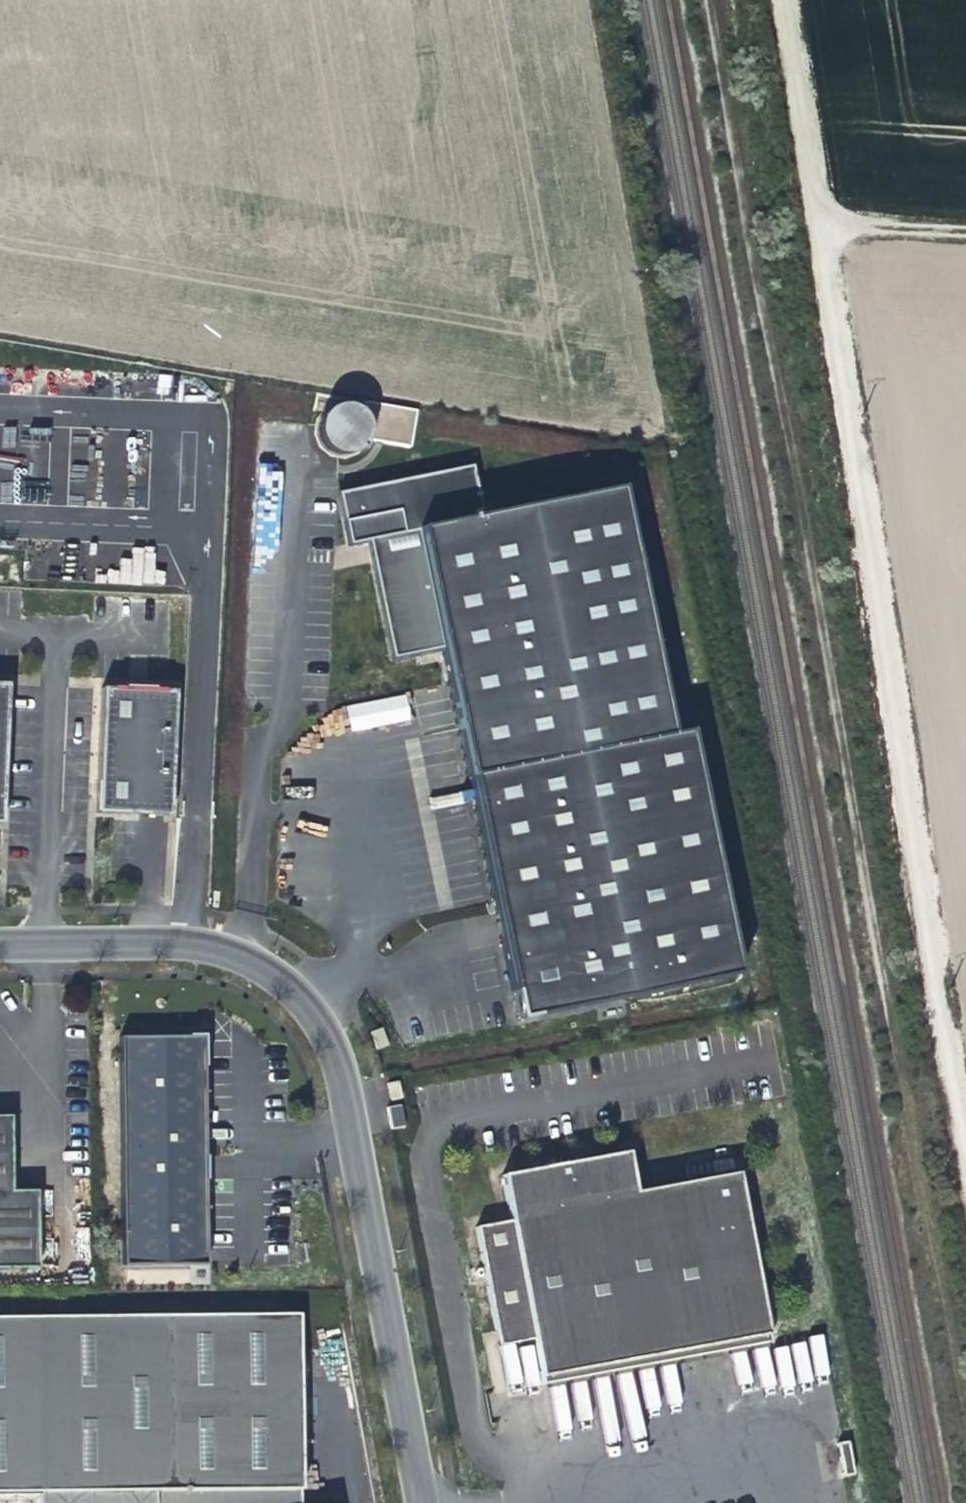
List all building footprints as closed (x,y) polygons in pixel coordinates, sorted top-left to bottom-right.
[(413,447),(414,406),(379,405),(379,404),(324,403),(323,444),(413,447)] [(348,537),(372,532),(416,523),(482,510),(471,459),(338,486),(348,537)] [(416,523),(440,641),(467,770),(670,728),(619,482),(482,510),(416,523)] [(440,641),(416,523),(372,532),(396,649),(440,641)] [(102,688),(96,812),(113,812),(168,815),(174,691),(167,691),(102,688)] [(405,693),(347,707),(353,733),(412,718),(405,693)] [(686,725),(670,728),(467,770),(513,999),(516,1014),(736,969),(686,725)] [(202,1036),(119,1036),(121,1265),(204,1265),(202,1036)] [(37,1267),(35,1191),(9,1192),(7,1117),(0,1117),(0,1268),(37,1267)] [(543,1385),(771,1343),(740,1174),(637,1193),(629,1153),(504,1177),(513,1222),(478,1228),(495,1318),(530,1311),(535,1338),(543,1385)] [(495,1318),(500,1345),(535,1338),(530,1311),(495,1318)] [(151,1491),(154,1502),(296,1502),(295,1489),(293,1315),(0,1318),(0,1492),(39,1492),(151,1491)] [(0,1492),(0,1502),(39,1502),(39,1492),(0,1492)]
